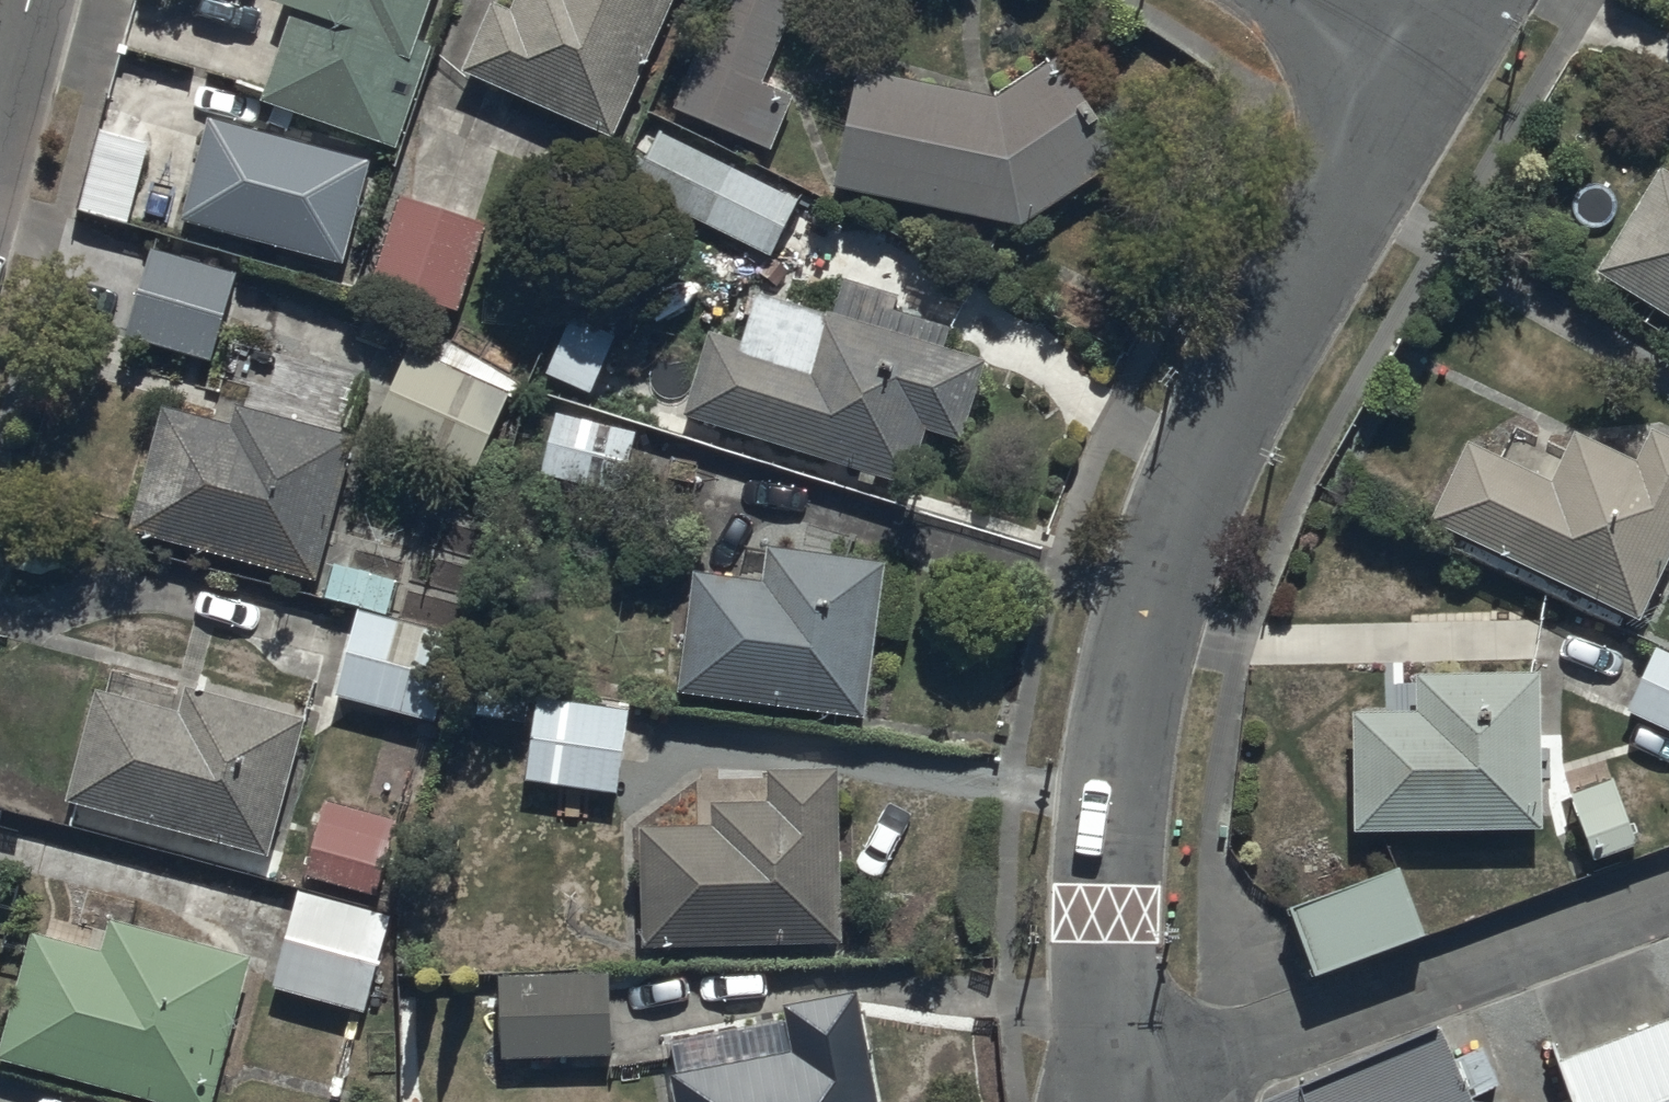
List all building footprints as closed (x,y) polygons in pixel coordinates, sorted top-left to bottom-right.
[(265,92),(399,144),(437,45),(422,40),(437,0),(276,0),(275,1),(293,8),(265,92)] [(519,3),(512,0),(500,0),(471,65),(620,132),(678,0),(521,0),(519,3)] [(797,0),(721,0),(678,110),(771,146),(792,93),(770,84),(802,2),(797,0)] [(997,93),(863,66),(839,182),(1026,224),(1126,156),(1060,58),(997,93)] [(376,161),(213,114),(183,218),(346,265),(376,161)] [(804,196),(662,123),(631,182),(774,255),(804,196)] [(152,140),(102,127),(81,208),(131,221),(152,140)] [(1663,162),(1599,271),(1668,312),(1668,165),(1663,162)] [(491,222),(399,192),(371,276),(462,307),(491,222)] [(238,271),(155,245),(127,333),(211,359),(238,271)] [(717,332),(692,407),(913,481),(932,424),(962,434),(987,358),(831,306),(827,317),(763,296),(747,342),(717,332)] [(619,334),(573,312),(546,368),(592,390),(619,334)] [(409,353),(375,428),(476,474),(510,399),(409,353)] [(163,403),(130,524),(324,578),(362,437),(232,401),(227,420),(163,403)] [(560,409),(543,472),(629,495),(646,433),(560,409)] [(1668,567),(1668,434),(1654,428),(1641,456),(1580,428),(1558,477),(1476,439),(1437,524),(1646,618),(1668,567)] [(698,567),(682,688),(875,713),(894,564),(773,549),(769,576),(698,567)] [(365,604),(396,616),(405,583),(338,564),(329,594),(365,604)] [(396,616),(365,604),(341,692),(444,721),(467,636),(396,616)] [(1633,708),(1668,724),(1668,652),(1659,648),(1633,708)] [(1363,713),(1363,828),(1551,826),(1552,673),(1424,672),(1424,713),(1363,713)] [(102,682),(69,794),(274,854),(314,719),(195,684),(188,707),(102,682)] [(537,697),(527,778),(624,790),(634,709),(537,697)] [(644,827),(647,944),(848,939),(843,766),(770,768),(771,806),(715,808),(716,825),(644,827)] [(1621,780),(1573,798),(1596,860),(1644,842),(1621,780)] [(402,824),(335,802),(311,875),(377,898),(402,824)] [(1294,907),(1319,974),(1433,932),(1408,864),(1294,907)] [(310,887),(278,988),(375,1016),(404,916),(310,887)] [(4,1052),(181,1101),(221,1101),(262,957),(117,916),(108,950),(38,930),(4,1052)] [(499,973),(505,1062),(624,1054),(618,966),(499,973)] [(681,1101),(887,1101),(865,988),(788,1002),(791,1019),(669,1043),(681,1101)] [(1563,1058),(1579,1101),(1668,1101),(1668,1018),(1563,1058)] [(1316,1101),(1481,1101),(1448,1025),(1311,1086),(1316,1101)]
